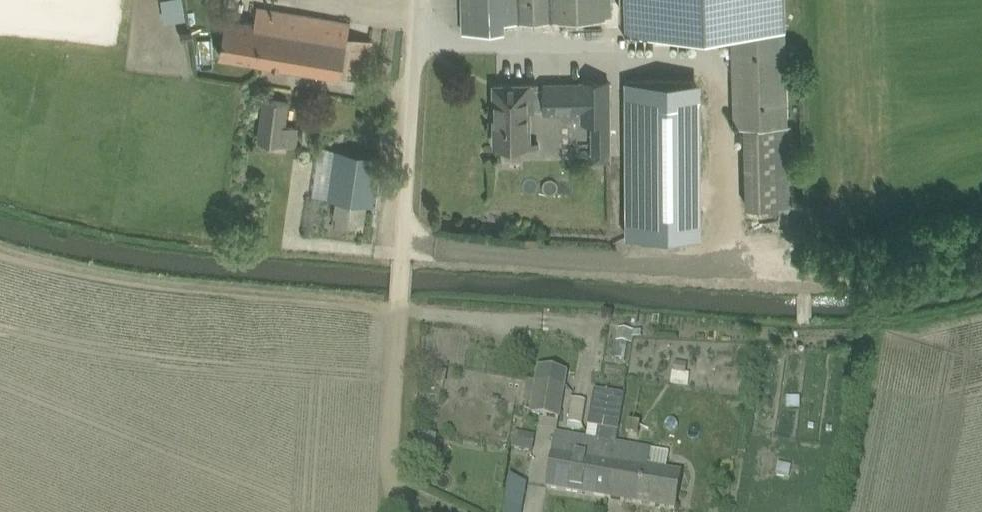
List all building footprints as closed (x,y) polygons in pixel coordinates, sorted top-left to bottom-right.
[(463,10),(463,32),(506,30),(505,21),(604,18),(604,0),(462,0),(463,10)] [(626,32),(633,32),(732,29),(786,27),(786,0),(625,0),(626,32)] [(220,54),(341,75),(351,21),(257,5),(255,21),(226,16),(220,54)] [(786,27),(732,29),(735,125),(744,125),(746,205),(789,204),(786,123),(789,123),(786,27)] [(515,83),(495,83),(495,143),(515,143),(529,143),(539,143),(541,143),(541,139),(532,139),(532,108),(540,107),(544,107),(544,114),(581,114),(581,121),(591,121),(598,121),(598,147),(612,147),(611,78),(581,78),(581,80),(543,81),(544,86),(536,86),(536,83),(515,83)] [(693,79),(625,80),(626,233),(702,232),(701,94),(693,79)] [(259,138),(296,143),(298,126),(285,125),(288,101),(265,98),(259,138)] [(320,146),(313,190),(378,200),(385,156),(320,146)] [(619,329),(614,360),(628,362),(632,331),(619,329)] [(530,415),(558,420),(563,388),(535,383),(530,415)] [(546,490),(606,500),(615,446),(624,397),(594,392),(587,428),(597,429),(595,442),(555,435),(546,490)] [(512,449),(532,452),(535,436),(515,432),(512,449)] [(615,446),(606,500),(674,511),(681,475),(665,472),(650,469),(653,452),(618,446),(615,446)] [(416,453),(416,464),(435,465),(435,453),(416,453)] [(508,478),(506,488),(524,498),(526,487),(508,478)] [(503,511),(523,511),(525,506),(507,500),(503,511)]
